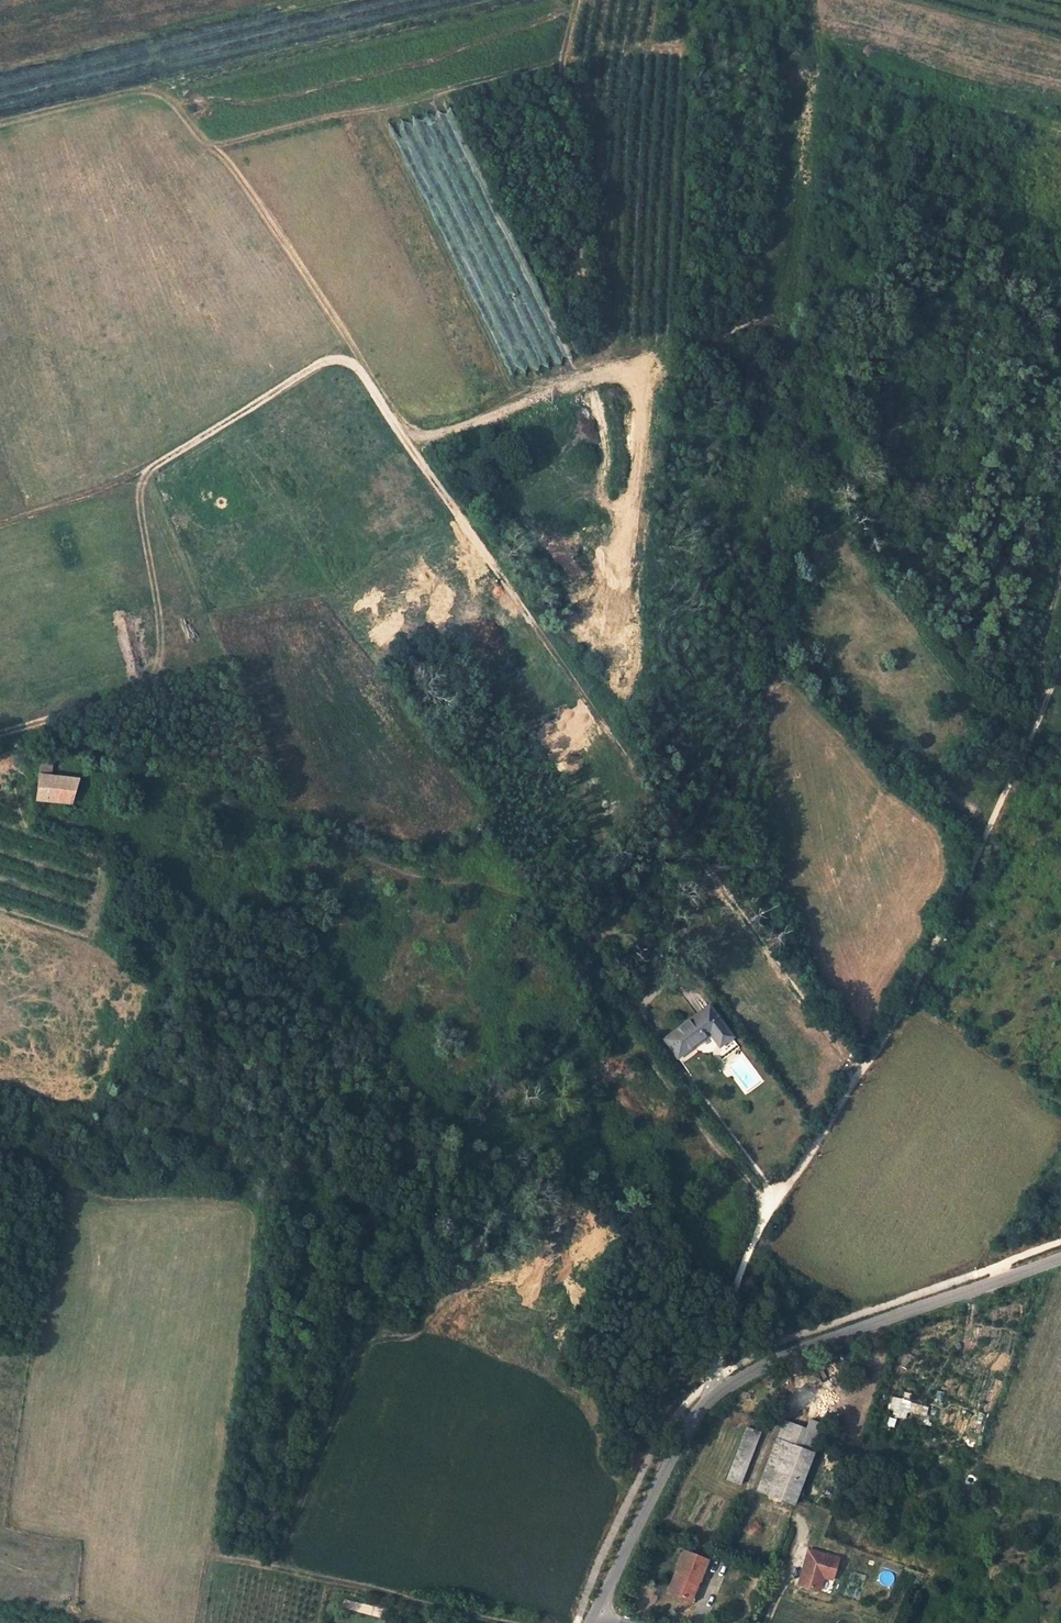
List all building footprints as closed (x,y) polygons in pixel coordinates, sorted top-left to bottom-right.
[(53,756),(41,755),(39,775),(51,777),(53,756)] [(51,777),(39,775),(37,799),(72,803),(75,779),(51,777)] [(708,1007),(664,1040),(677,1057),(709,1033),(719,1046),(730,1038),(708,1007)] [(787,1442),(767,1493),(794,1504),(813,1452),(825,1424),(807,1418),(803,1428),(785,1421),(778,1438),(787,1442)] [(740,1483),(757,1445),(761,1433),(748,1427),(726,1477),(740,1483)] [(778,1438),(777,1438),(757,1489),(767,1493),(787,1442),(778,1438)] [(809,1546),(799,1580),(816,1585),(820,1571),(824,1572),(833,1575),(839,1555),(809,1546)] [(683,1550),(668,1591),(689,1600),(697,1579),(698,1580),(706,1559),(683,1550)] [(689,1600),(694,1602),(702,1581),(698,1580),(697,1579),(689,1600)]
